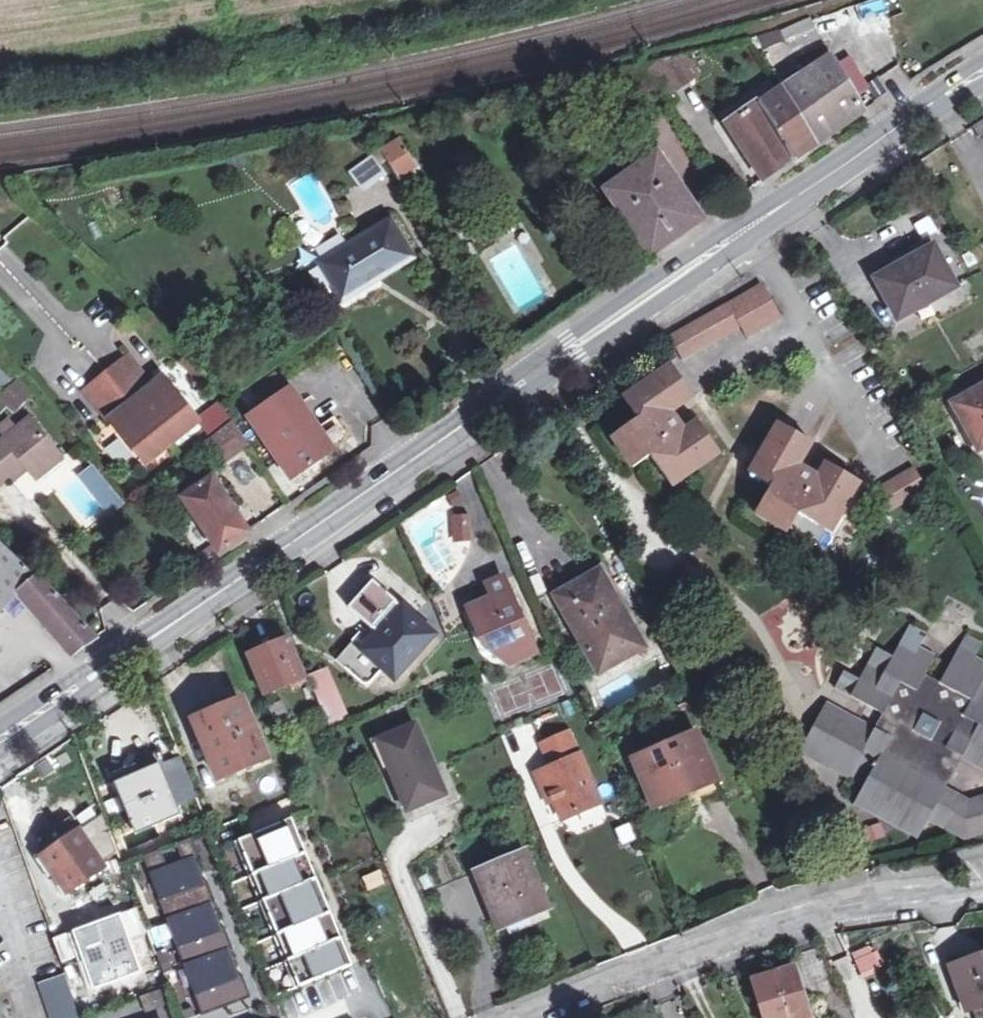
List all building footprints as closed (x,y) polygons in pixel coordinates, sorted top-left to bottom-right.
[(817,37),(809,19),(779,34),(787,51),(817,37)] [(686,55),(672,59),(686,79),(697,72),(686,55)] [(827,57),(779,90),(813,146),(861,113),(827,57)] [(672,89),(686,79),(672,59),(654,63),(672,89)] [(664,95),(672,89),(654,63),(644,65),(664,95)] [(641,66),(620,71),(638,96),(654,85),(641,66)] [(813,146),(779,90),(725,126),(760,181),(813,146)] [(979,138),(982,135),(982,120),(972,127),(979,138)] [(398,139),(381,150),(404,188),(418,180),(414,173),(417,171),(398,139)] [(239,156),(243,162),(256,155),(252,149),(239,156)] [(619,180),(603,191),(648,259),(702,222),(656,154),(619,180)] [(364,192),(386,176),(372,156),(350,172),(364,192)] [(320,263),(340,296),(378,274),(380,278),(414,258),(391,220),(320,263)] [(889,260),(894,269),(876,280),(898,317),(953,286),(926,238),(889,260)] [(761,285),(726,305),(732,316),(767,296),(761,285)] [(732,316),(726,305),(668,338),(681,360),(739,327),(745,339),(780,319),(767,296),(732,316)] [(197,424),(163,379),(151,388),(127,358),(87,390),(145,464),(197,424)] [(10,384),(0,363),(0,388),(10,384)] [(670,366),(630,393),(640,406),(632,411),(637,418),(618,432),(626,445),(619,449),(632,466),(649,454),(661,470),(668,466),(678,482),(718,454),(696,422),(682,432),(669,413),(692,398),(670,366)] [(34,400),(23,381),(0,394),(0,397),(10,414),(34,400)] [(953,404),(978,450),(982,447),(982,387),(953,404)] [(289,390),(252,415),(294,476),(350,440),(335,417),(316,431),(289,390)] [(640,406),(630,393),(623,398),(632,411),(640,406)] [(247,441),(257,435),(247,416),(236,422),(247,441)] [(30,471),(35,478),(61,457),(30,418),(0,443),(0,482),(7,476),(23,463),(30,471)] [(206,442),(221,464),(249,446),(232,422),(206,442)] [(773,514),(768,523),(786,534),(788,530),(796,516),(825,533),(828,535),(857,485),(823,465),(815,480),(797,468),(810,444),(777,424),(748,473),(770,486),(759,506),(773,514)] [(626,445),(618,432),(611,436),(619,449),(626,445)] [(23,463),(7,476),(13,484),(30,471),(23,463)] [(278,465),(271,470),(288,494),(295,489),(278,465)] [(668,466),(661,470),(672,487),(678,482),(668,466)] [(867,493),(881,517),(927,491),(913,467),(867,493)] [(183,500),(213,543),(219,551),(249,532),(211,480),(183,500)] [(773,514),(759,506),(754,515),(768,523),(773,514)] [(454,516),(455,544),(470,543),(468,516),(454,516)] [(825,533),(796,516),(788,530),(817,547),(825,533)] [(213,543),(188,561),(193,569),(219,551),(213,543)] [(2,603),(13,593),(1,580),(22,563),(0,544),(0,601),(2,603)] [(193,569),(188,561),(183,565),(189,573),(193,569)] [(97,635),(22,563),(1,580),(13,593),(17,590),(71,653),(97,635)] [(599,572),(578,584),(584,594),(605,582),(599,572)] [(485,644),(500,655),(505,659),(534,647),(505,578),(489,584),(494,597),(468,607),(483,642),(485,644)] [(584,594),(578,584),(554,597),(597,673),(642,648),(605,582),(584,594)] [(362,653),(394,681),(433,637),(370,583),(347,609),(377,636),(362,653)] [(964,758),(982,769),(982,667),(973,662),(982,645),(966,635),(939,683),(926,674),(934,659),(918,650),(927,634),(910,624),(892,657),(876,649),(859,679),(845,671),(835,688),(882,713),(890,718),(882,733),(873,728),(847,778),(863,787),(854,803),(919,838),(929,821),(966,841),(982,836),(982,798),(970,802),(946,788),(955,774),(946,768),(956,753),(964,758)] [(297,681),(303,679),(287,640),(246,657),(262,695),(297,681)] [(500,655),(485,644),(481,649),(496,661),(500,655)] [(311,673),(324,726),(346,721),(333,668),(311,673)] [(307,684),(303,679),(297,681),(300,687),(307,684)] [(241,702),(194,721),(217,780),(265,761),(241,702)] [(847,778),(873,728),(826,703),(798,751),(847,778)] [(890,718),(882,713),(873,728),(882,733),(890,718)] [(377,742),(405,813),(445,796),(416,725),(377,742)] [(633,759),(653,808),(717,782),(697,732),(633,759)] [(542,746),(551,767),(539,772),(560,821),(601,804),(569,734),(542,746)] [(946,768),(955,774),(964,758),(956,753),(946,768)] [(114,785),(132,826),(181,806),(163,765),(114,785)] [(295,822),(240,844),(298,993),(354,971),(295,822)] [(614,829),(621,847),(637,841),(630,823),(614,829)] [(41,860),(66,896),(104,871),(78,834),(41,860)] [(169,870),(162,852),(144,859),(203,1016),(250,999),(192,844),(180,848),(185,863),(169,870)] [(968,884),(982,882),(982,844),(963,847),(968,884)] [(478,875),(499,922),(525,909),(527,916),(546,909),(523,856),(478,875)] [(525,909),(499,922),(501,928),(527,916),(525,909)] [(849,954),(862,978),(883,967),(870,942),(849,954)] [(982,1002),(982,958),(952,970),(966,1009),(971,1007),(982,1002)] [(67,974),(80,1014),(99,1009),(85,968),(67,974)] [(773,975),(786,1017),(810,1017),(809,1017),(808,1017),(793,969),(773,975)] [(773,975),(754,981),(766,1017),(786,1017),(773,975)] [(49,1017),(80,1017),(65,977),(38,985),(49,1017)] [(139,999),(145,1016),(170,1006),(164,990),(139,999)] [(971,1007),(976,1017),(982,1017),(982,1002),(971,1007)] [(274,1005),(243,1017),(279,1017),(274,1005)]
